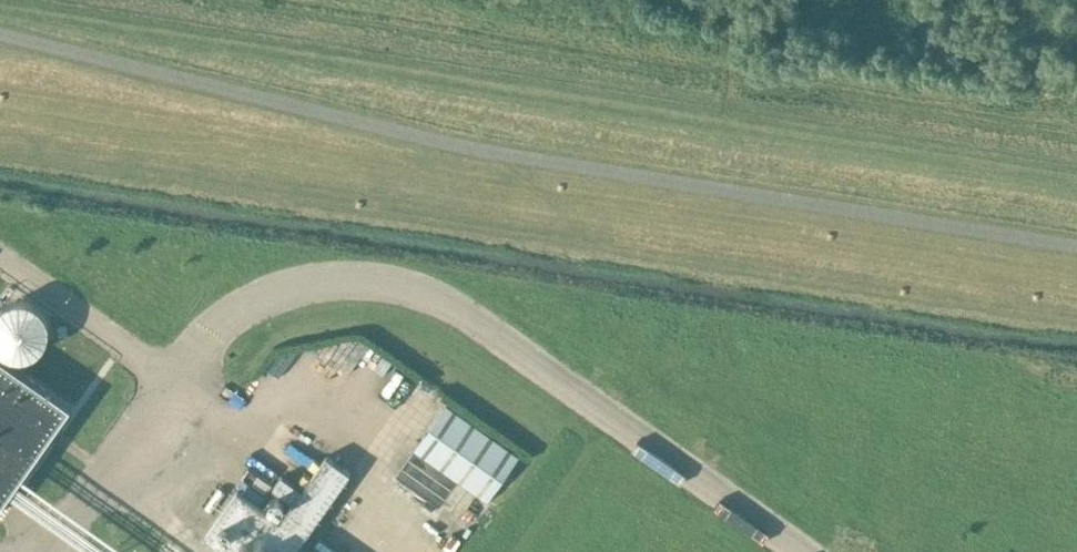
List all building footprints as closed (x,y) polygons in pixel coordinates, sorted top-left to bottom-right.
[(39,349),(45,341),(48,332),(48,322),(45,313),(39,306),(30,301),(21,299),(12,300),(3,304),(0,307),(0,348),(4,351),(12,355),(22,356),(31,354),(39,349)] [(13,487),(21,475),(55,428),(71,405),(0,356),(0,505),(13,487)] [(446,403),(407,457),(395,476),(440,507),(457,480),(467,488),(486,500),(518,455),(446,403)] [(307,533),(350,472),(326,455),(301,490),(282,475),(273,488),(293,502),(280,520),(237,490),(205,536),(228,551),(294,551),(307,533)]
